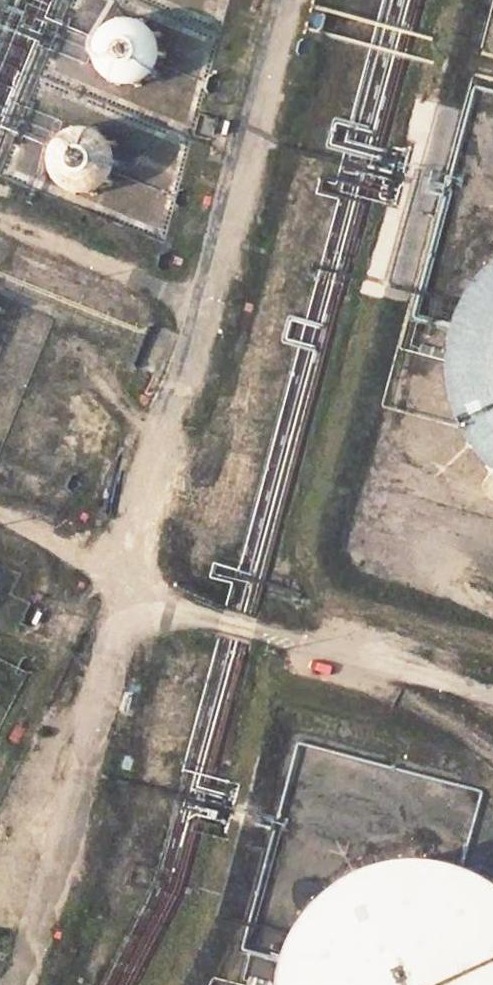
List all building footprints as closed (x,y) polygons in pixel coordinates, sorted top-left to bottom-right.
[(151,30),(147,27),(145,26),(134,22),(126,21),(119,23),(110,27),(105,32),(100,37),(98,44),(96,49),(96,56),(97,63),(102,72),(110,80),(118,85),(123,86),(130,86),(136,85),(143,83),(148,80),(155,72),(159,65),(160,60),(161,49),(158,41),(156,37),(151,30)] [(52,162),(53,170),(54,172),(59,183),(63,186),(69,191),(80,195),(86,195),(93,194),(98,192),(105,187),(112,179),(115,172),(116,164),(115,154),(112,147),(107,141),(99,134),(89,131),(84,131),(76,132),(72,134),(65,137),(60,142),(57,146),(55,151),(53,157),(52,162)] [(491,283),(476,304),(466,327),(459,359),(461,397),(471,430),(487,456),(492,462),(492,281),(491,283)] [(321,914),(306,935),(295,958),(290,984),(492,984),(492,886),(467,873),(422,866),(382,873),(346,891),(321,914)]
